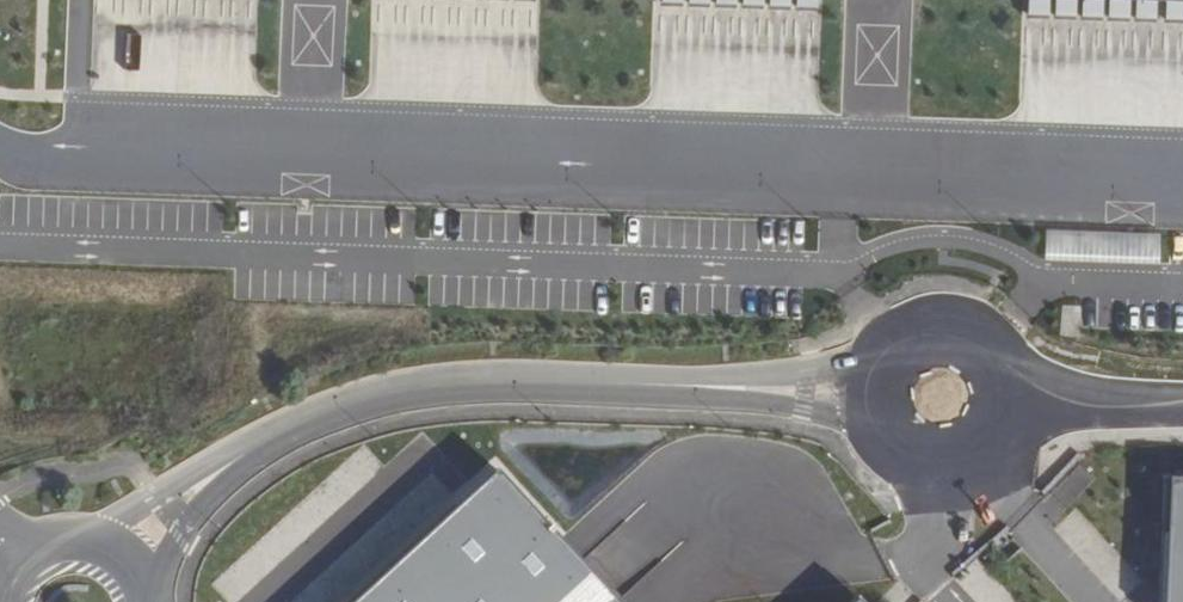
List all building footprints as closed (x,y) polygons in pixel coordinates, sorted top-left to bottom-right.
[(820,10),(820,0),(798,0),(798,10),(820,10)] [(1048,233),(1047,261),(1118,263),(1119,235),(1048,233)] [(1177,440),(1169,601),(1182,601),(1182,441),(1177,440)] [(502,470),(358,601),(623,601),(502,470)]
